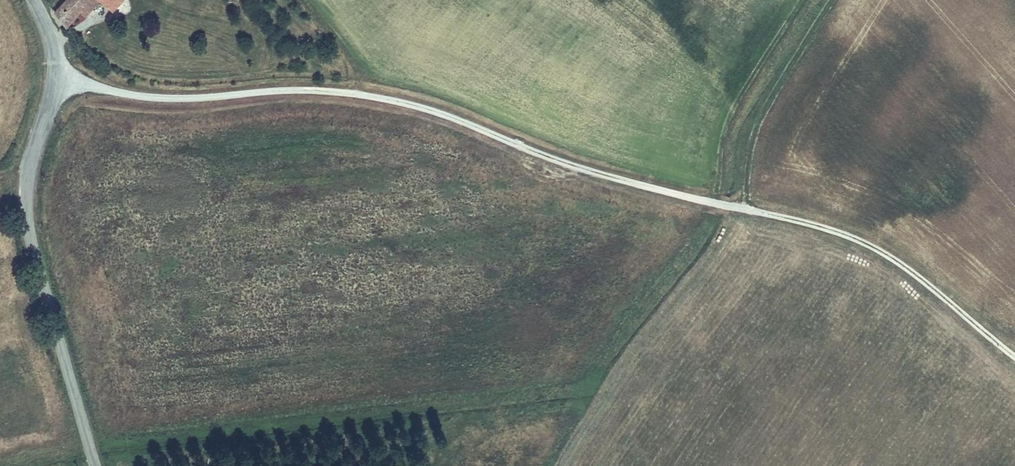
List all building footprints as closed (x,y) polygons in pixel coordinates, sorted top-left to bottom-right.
[(53,11),(65,27),(79,12),(76,9),(84,0),(63,0),(53,11)] [(100,1),(99,0),(84,0),(76,9),(79,12),(85,17),(100,1)] [(123,0),(109,0),(105,5),(113,12),(123,0)]
